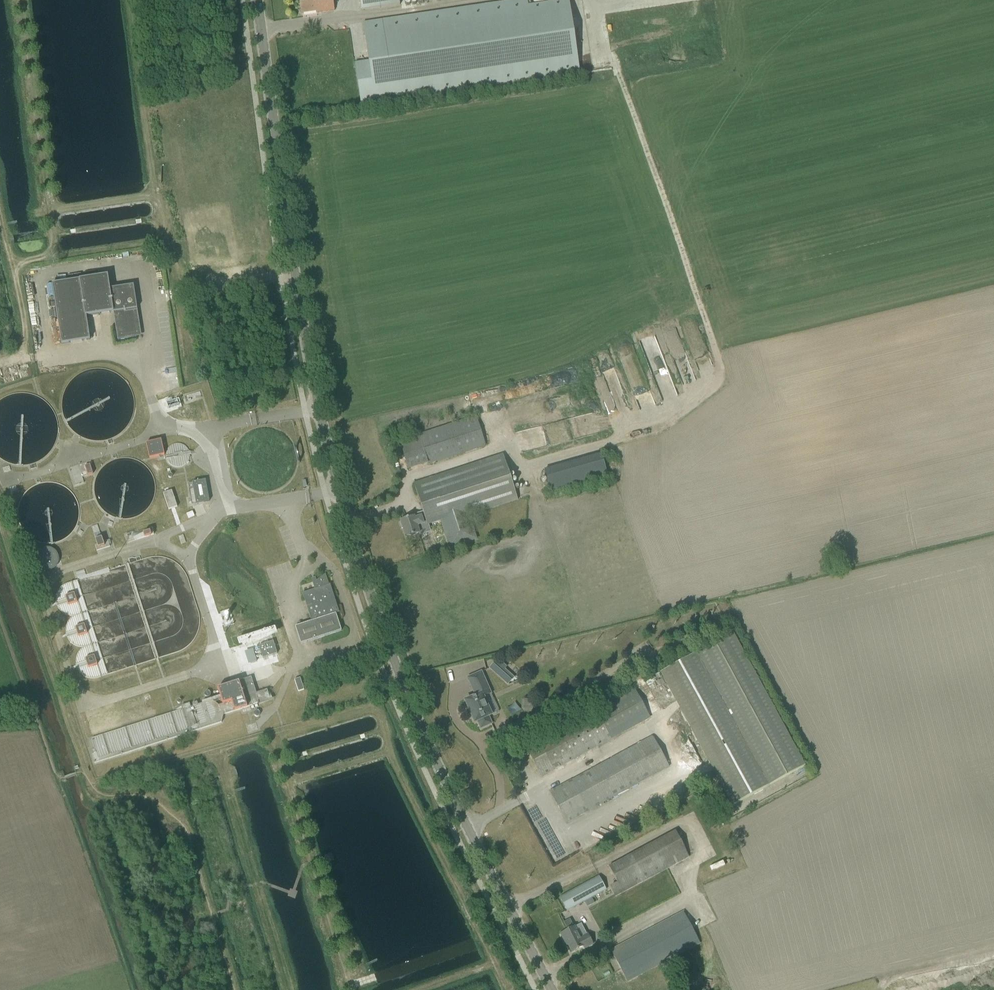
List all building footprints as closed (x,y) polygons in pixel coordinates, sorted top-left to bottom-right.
[(333,0),(299,0),(301,14),(317,11),(317,13),(327,12),(335,10),(333,0)] [(355,63),(361,107),(580,74),(569,0),(567,0),(528,6),(527,0),(516,0),(363,23),(369,61),(355,63)] [(361,11),(400,5),(399,0),(360,0),(361,11)] [(107,275),(52,283),(61,344),(90,339),(86,315),(113,311),(117,340),(141,336),(134,285),(110,289),(107,275)] [(623,361),(623,366),(633,365),(633,349),(618,350),(618,361),(623,361)] [(179,398),(166,402),(168,409),(181,405),(179,398)] [(400,441),(409,470),(486,446),(476,416),(400,441)] [(146,443),(149,458),(164,455),(161,440),(146,443)] [(166,454),(166,456),(166,457),(166,458),(166,459),(167,460),(167,461),(168,462),(169,463),(170,464),(170,465),(172,466),(173,467),(175,467),(176,467),(178,467),(179,467),(180,467),(181,467),(182,466),(183,466),(184,465),(185,465),(186,464),(187,463),(188,462),(189,460),(189,458),(190,458),(190,456),(190,455),(190,454),(189,453),(189,452),(189,451),(188,450),(188,449),(187,448),(186,447),(186,446),(185,446),(184,445),(183,444),(181,444),(180,444),(179,443),(178,443),(176,443),(176,444),(174,444),(173,444),(172,445),(171,445),(170,446),(169,447),(168,448),(167,449),(167,451),(166,452),(166,453),(166,454)] [(544,470),(551,493),(608,477),(601,454),(544,470)] [(69,468),(74,486),(83,483),(81,477),(93,474),(90,466),(92,466),(90,461),(69,468)] [(427,524),(428,524),(440,520),(445,534),(445,535),(446,536),(447,537),(448,538),(449,539),(449,540),(451,541),(452,541),(453,542),(454,542),(455,543),(457,543),(458,543),(459,543),(462,543),(463,542),(464,542),(465,541),(466,541),(467,540),(468,539),(469,538),(470,537),(471,536),(471,535),(472,534),(472,533),(473,531),(473,530),(473,529),(473,528),(473,526),(473,525),(468,511),(517,495),(506,461),(416,489),(423,514),(427,524)] [(191,502),(189,502),(189,505),(209,501),(206,480),(188,483),(191,502)] [(172,490),(164,493),(169,509),(177,507),(172,490)] [(429,528),(428,524),(427,524),(423,514),(401,520),(401,522),(400,523),(402,529),(403,528),(406,538),(425,532),(425,530),(429,528)] [(91,527),(97,545),(95,545),(96,551),(110,547),(108,543),(110,542),(110,541),(103,543),(97,525),(91,527)] [(125,535),(128,543),(154,534),(152,529),(136,534),(135,532),(125,535)] [(36,560),(36,561),(36,562),(36,564),(37,564),(38,566),(39,568),(40,569),(41,569),(42,570),(43,570),(44,570),(46,571),(47,571),(49,571),(50,570),(51,570),(52,570),(53,569),(54,568),(55,567),(56,566),(57,564),(58,564),(58,562),(58,561),(58,560),(58,559),(58,558),(58,557),(58,555),(57,555),(57,553),(55,552),(55,551),(54,550),(53,550),(52,549),(51,549),(50,548),(48,548),(47,548),(45,548),(44,548),(43,549),(42,549),(41,550),(40,550),(39,551),(38,552),(37,553),(37,554),(36,556),(36,558),(36,560)] [(312,621),(295,626),(301,644),(341,631),(336,613),(339,612),(330,584),(329,585),(325,574),(316,581),(315,578),(311,579),(312,583),(301,586),(304,593),(303,593),(312,621)] [(270,629),(241,639),(237,640),(239,645),(243,644),(258,639),(272,635),(277,633),(275,628),(270,629)] [(660,673),(733,806),(805,766),(733,633),(660,673)] [(272,637),(257,642),(261,654),(275,649),(272,637)] [(252,649),(245,652),(248,664),(256,662),(252,649)] [(496,661),(489,668),(508,684),(514,678),(504,669),(506,667),(502,663),(500,665),(496,661)] [(477,721),(481,728),(492,724),(488,716),(491,715),(483,697),(491,694),(481,672),(468,678),(476,696),(465,701),(475,722),(477,721)] [(192,704),(193,707),(191,707),(190,704),(180,707),(181,710),(91,739),(96,753),(91,755),(94,764),(221,723),(223,715),(252,706),(252,705),(258,704),(258,705),(272,701),(271,698),(270,698),(267,690),(256,694),(251,678),(217,688),(220,697),(202,702),(202,704),(198,705),(197,702),(192,704)] [(294,680),(298,691),(304,690),(300,678),(294,680)] [(542,776),(617,735),(650,717),(634,688),(526,746),(542,776)] [(668,763),(663,755),(652,736),(638,744),(562,786),(553,791),(552,790),(550,791),(567,822),(580,815),(655,774),(659,771),(669,766),(667,763),(668,763)] [(609,867),(617,883),(611,887),(616,896),(688,857),(675,831),(609,867)] [(559,898),(567,911),(576,906),(585,901),(591,898),(606,890),(599,876),(568,893),(559,898)] [(591,898),(585,901),(587,907),(594,903),(591,898)] [(611,951),(627,981),(636,977),(699,943),(683,912),(620,946),(611,951)] [(561,934),(567,946),(569,945),(572,952),(583,946),(585,949),(593,944),(587,934),(580,938),(570,919),(564,922),(568,930),(561,934)]
